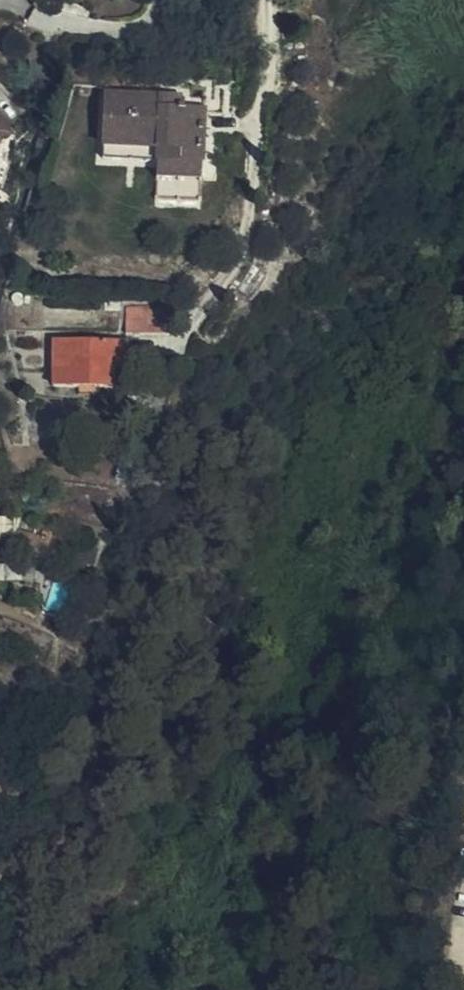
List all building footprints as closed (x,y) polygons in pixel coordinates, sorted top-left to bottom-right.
[(199,162),(202,114),(219,114),(220,97),(105,89),(101,156),(153,160),(154,160),(199,162)] [(0,118),(0,166),(9,169),(18,141),(0,118)] [(199,162),(154,160),(153,179),(198,182),(199,162)] [(3,189),(9,169),(0,166),(0,185),(3,189)] [(168,331),(168,310),(126,310),(126,332),(168,331)] [(112,387),(112,370),(123,369),(124,341),(51,340),(50,387),(112,387)] [(22,534),(38,538),(40,531),(33,530),(35,522),(26,519),(25,521),(22,534)] [(51,562),(56,542),(38,538),(22,534),(25,521),(0,521),(0,547),(19,547),(17,554),(51,562)] [(14,725),(0,725),(0,740),(14,740),(14,725)]
